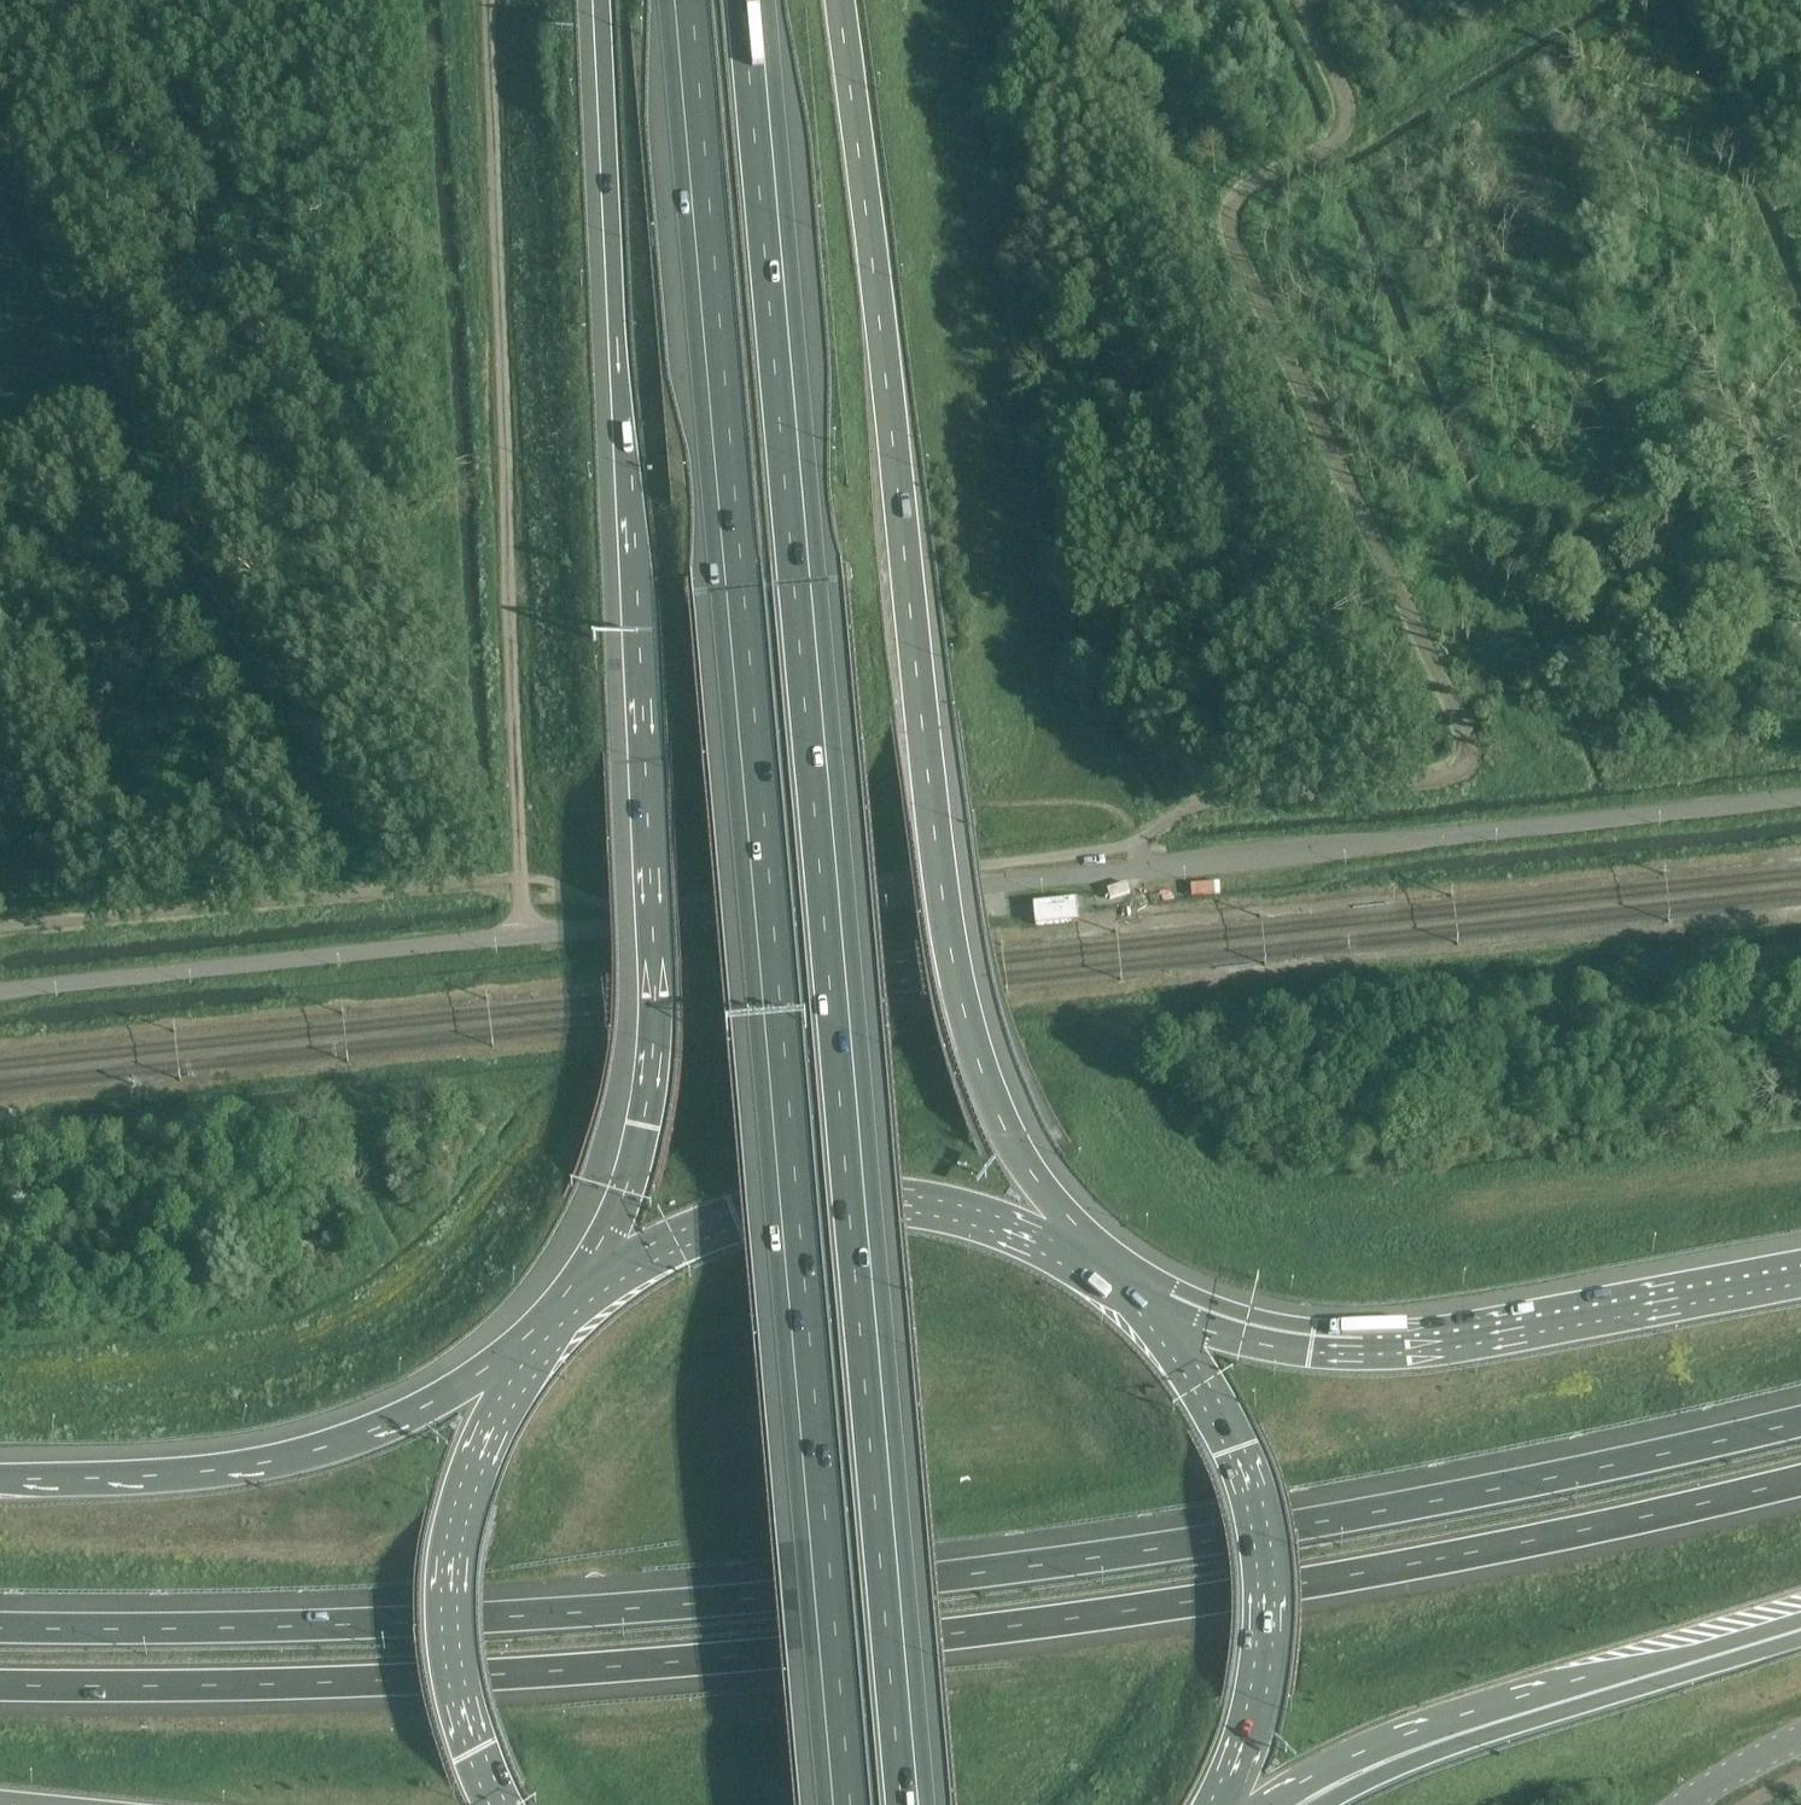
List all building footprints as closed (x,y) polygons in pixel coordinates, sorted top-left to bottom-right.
[(1077,900),(1033,904),(1035,917),(1036,925),(1079,921),(1078,912),(1077,900)]
